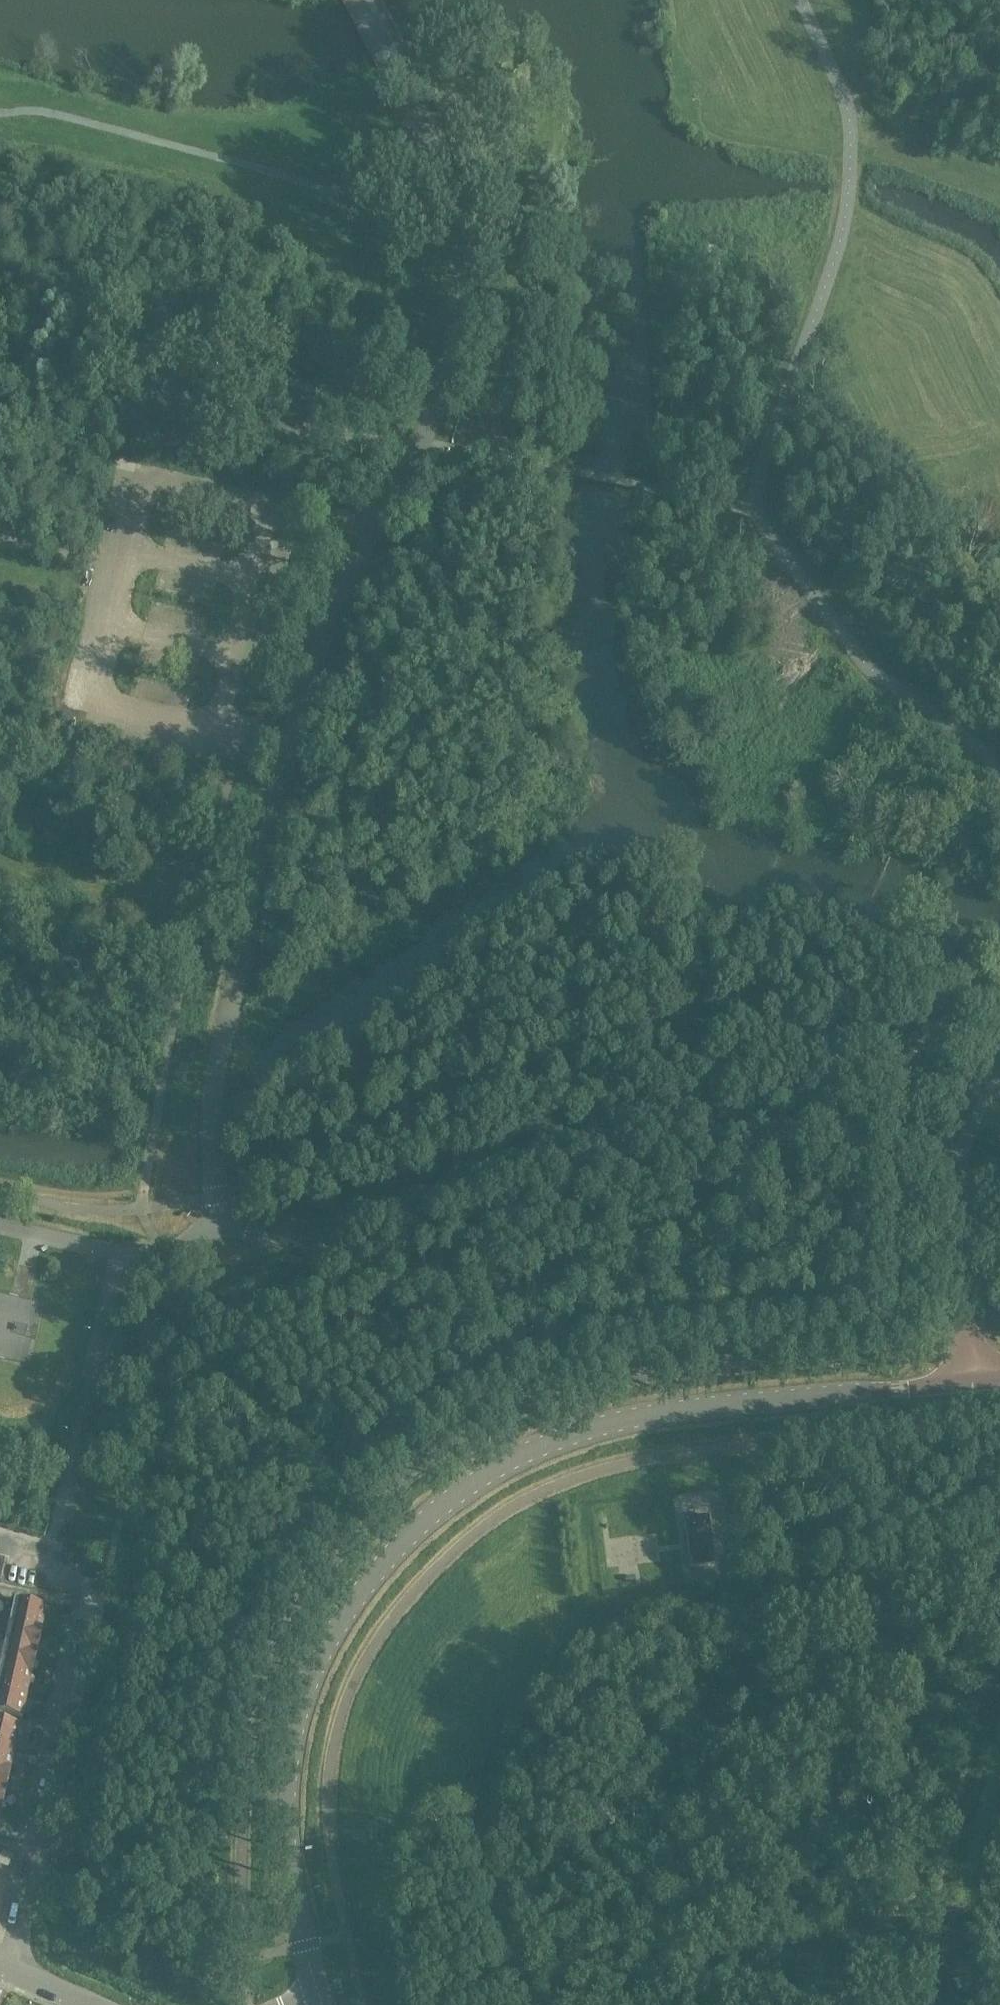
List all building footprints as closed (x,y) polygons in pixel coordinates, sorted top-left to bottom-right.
[(684,1519),(690,1567),(715,1564),(709,1516),(684,1519)] [(42,1631),(47,1608),(16,1601),(16,1602),(10,1600),(8,1611),(13,1612),(10,1623),(42,1631)] [(37,1652),(42,1631),(10,1623),(8,1635),(2,1634),(0,1644),(5,1645),(37,1652)] [(5,1645),(0,1644),(0,1645),(0,1654),(3,1655),(0,1666),(32,1674),(37,1652),(5,1645)] [(32,1674),(0,1666),(0,1668),(0,1689),(28,1695),(32,1674)] [(28,1695),(0,1689),(0,1712),(23,1717),(28,1695)] [(16,1748),(21,1726),(0,1721),(0,1745),(16,1748)] [(11,1770),(16,1748),(0,1745),(0,1768),(11,1770)] [(11,1770),(0,1768),(0,1790),(6,1791),(11,1770)]
